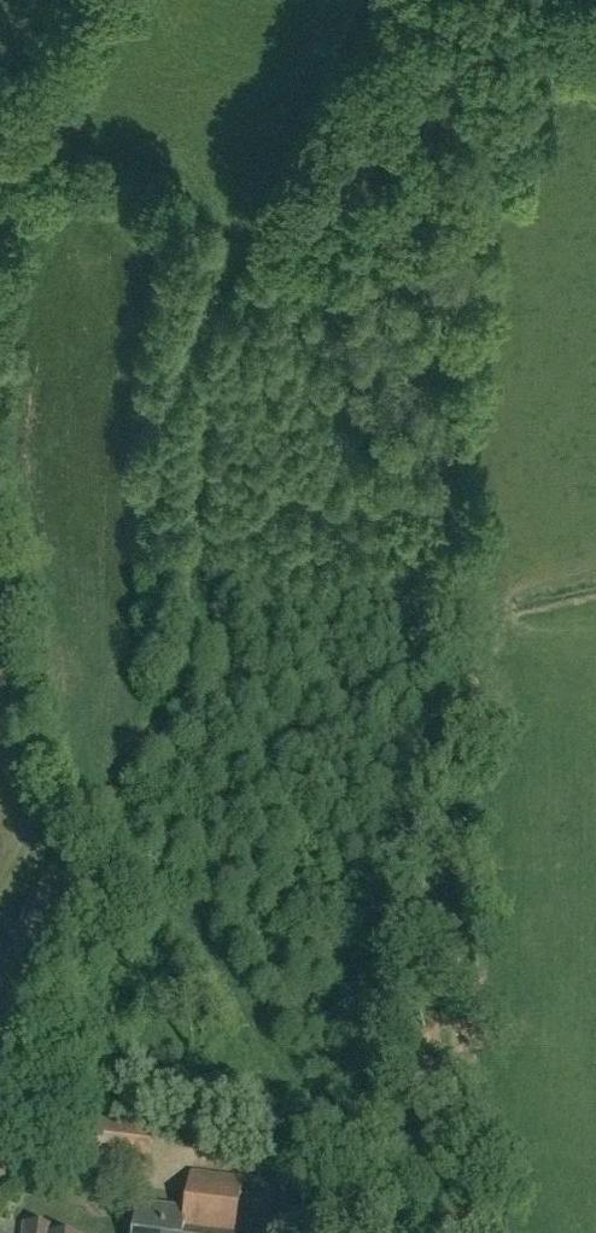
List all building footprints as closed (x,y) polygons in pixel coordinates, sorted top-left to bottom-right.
[(84,1117),(80,1166),(149,1175),(155,1125),(84,1117)] [(243,1179),(191,1172),(186,1210),(138,1204),(134,1232),(235,1232),(243,1179)] [(18,1213),(2,1213),(2,1232),(18,1232),(18,1213)]
